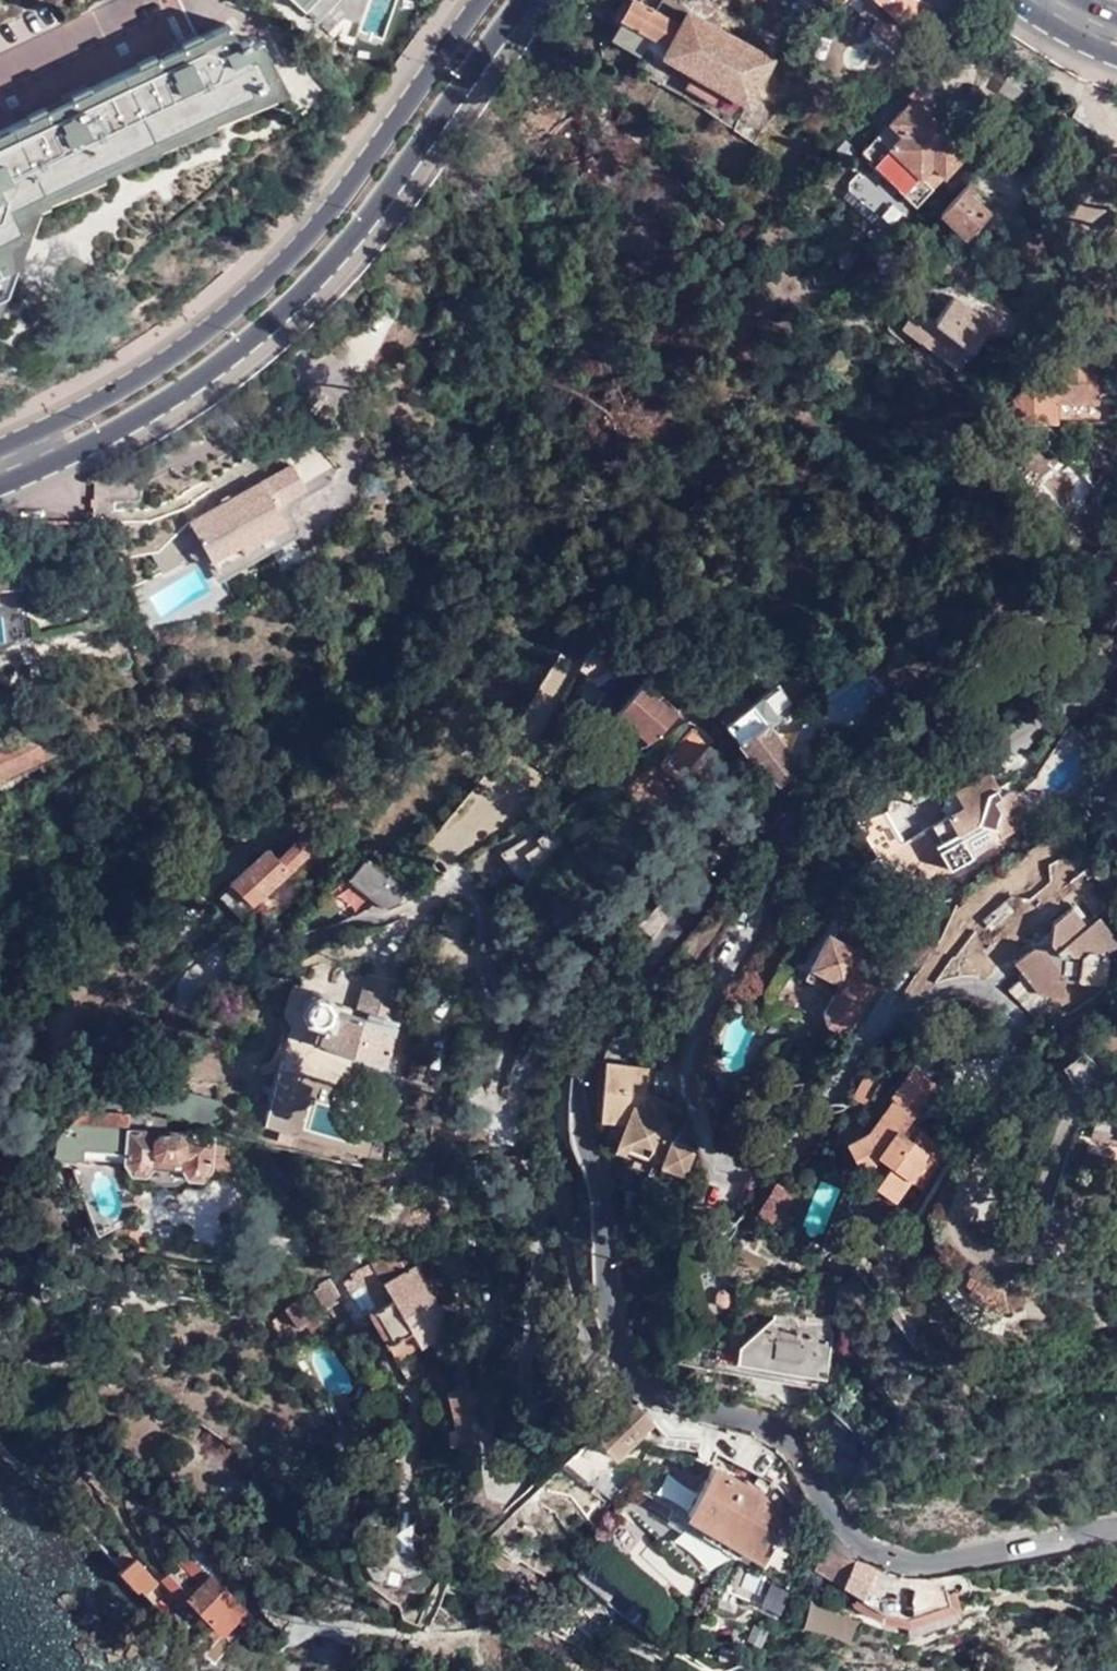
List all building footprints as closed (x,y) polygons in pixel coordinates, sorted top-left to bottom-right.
[(645,0),(633,0),(612,36),(642,53),(652,36),(668,45),(682,21),(645,0)] [(682,21),(688,10),(670,0),(645,0),(682,21)] [(908,27),(927,3),(922,0),(877,0),(908,27)] [(682,21),(668,45),(663,54),(749,103),(773,59),(688,10),(682,21)] [(21,226),(11,204),(267,80),(249,40),(241,43),(231,23),(167,54),(66,103),(0,135),(0,237),(21,226)] [(879,134),(864,149),(871,158),(868,161),(886,179),(890,179),(919,206),(936,187),(925,177),(934,167),(945,177),(975,147),(959,132),(955,136),(913,97),(888,124),(899,133),(890,143),(879,134)] [(854,210),(862,202),(886,225),(902,209),(877,185),(872,190),(853,171),(833,190),(854,210)] [(970,181),(941,213),(965,235),(990,210),(971,192),(977,186),(970,181)] [(1104,243),(1116,253),(1116,228),(1104,243)] [(927,286),(914,301),(931,316),(945,301),(927,286)] [(917,305),(902,323),(930,344),(922,354),(946,372),(953,363),(959,367),(992,324),(953,293),(933,319),(917,305)] [(1114,345),(1067,344),(1030,384),(1010,402),(1008,403),(1021,426),(1107,423),(1100,401),(1099,372),(1109,372),(1109,362),(1115,361),(1114,345)] [(239,538),(243,546),(285,524),(273,503),(304,486),(291,463),(190,518),(210,555),(239,538)] [(245,551),(243,546),(239,538),(210,555),(217,566),(245,551)] [(983,624),(969,636),(980,648),(992,636),(983,624)] [(662,732),(679,711),(641,678),(595,645),(581,665),(610,688),(598,704),(645,745),(662,732)] [(717,704),(729,718),(751,702),(739,687),(717,704)] [(750,764),(768,785),(772,784),(781,782),(800,766),(769,724),(779,717),(762,694),(751,702),(729,718),(725,722),(754,759),(750,764)] [(26,736),(0,746),(0,781),(60,753),(26,736)] [(687,761),(676,775),(692,787),(702,773),(712,780),(707,785),(725,798),(745,772),(711,746),(695,768),(687,761)] [(957,828),(977,817),(979,811),(994,815),(992,821),(999,833),(1032,815),(1020,793),(1015,795),(1010,786),(995,794),(991,786),(996,784),(986,766),(952,785),(961,801),(929,819),(942,843),(954,836),(954,831),(957,828)] [(977,817),(992,821),(994,815),(979,811),(977,817)] [(272,845),(236,880),(258,902),(323,836),(311,825),(283,854),(272,845)] [(541,861),(530,838),(505,853),(523,886),(541,861)] [(391,875),(369,856),(366,860),(361,856),(357,861),(361,865),(352,875),(369,890),(368,890),(390,910),(417,893),(415,891),(393,873),(391,875)] [(434,859),(420,871),(428,882),(442,870),(434,859)] [(853,882),(865,892),(873,885),(877,890),(881,885),(865,869),(853,882)] [(930,914),(949,931),(967,892),(930,914)] [(1019,958),(1044,991),(1069,994),(1072,974),(1064,973),(1066,960),(1076,951),(1087,953),(1084,976),(1103,978),(1106,958),(1116,949),(1116,928),(1106,912),(1093,921),(1078,901),(1056,919),(1053,937),(1057,943),(1053,946),(1050,943),(1042,941),(1019,958)] [(840,992),(855,1000),(872,969),(868,967),(874,956),(864,951),(872,938),(838,919),(813,966),(845,984),(840,992)] [(852,1003),(855,1000),(840,992),(845,984),(813,966),(807,977),(852,1003)] [(323,998),(330,1008),(366,1020),(379,980),(396,985),(393,996),(401,998),(407,981),(365,968),(354,1006),(333,1000),(328,993),(320,991),(310,995),(309,1003),(309,999),(323,998)] [(324,1013),(318,1031),(316,1041),(380,1059),(398,1003),(399,1004),(401,998),(393,996),(396,985),(379,980),(366,1020),(330,1008),(323,998),(309,999),(309,1003),(312,1012),(321,1014),(324,1013)] [(380,1059),(382,1061),(399,1004),(398,1003),(380,1059)] [(870,1127),(846,1137),(848,1146),(854,1161),(870,1181),(897,1203),(914,1184),(918,1187),(948,1149),(909,1120),(936,1083),(912,1064),(890,1095),(893,1098),(870,1127)] [(883,1071),(870,1064),(854,1093),(868,1099),(883,1071)] [(606,1065),(599,1120),(626,1124),(616,1146),(655,1164),(673,1124),(671,1123),(677,1110),(644,1096),(649,1069),(606,1065)] [(159,1078),(153,1103),(221,1122),(225,1105),(201,1098),(203,1088),(159,1078)] [(129,1102),(119,1079),(91,1098),(93,1098),(129,1102)] [(89,1107),(64,1125),(60,1128),(58,1145),(66,1154),(75,1155),(77,1155),(86,1148),(87,1142),(127,1147),(126,1156),(136,1169),(150,1170),(156,1162),(188,1164),(194,1173),(208,1173),(216,1164),(218,1134),(151,1128),(153,1118),(147,1114),(130,1112),(131,1102),(129,1102),(93,1098),(92,1107),(89,1107)] [(1104,1111),(1100,1116),(1096,1128),(1116,1135),(1116,1114),(1104,1111)] [(240,1136),(218,1134),(216,1164),(238,1165),(240,1136)] [(696,1152),(671,1142),(660,1169),(684,1179),(696,1152)] [(776,1178),(762,1200),(782,1211),(795,1190),(776,1178)] [(782,1211),(762,1200),(757,1209),(785,1226),(791,1216),(782,1211)] [(367,1309),(395,1355),(427,1338),(446,1327),(440,1305),(413,1260),(403,1266),(398,1258),(388,1264),(382,1254),(348,1269),(350,1271),(341,1277),(347,1287),(361,1279),(376,1303),(367,1309)] [(382,1254),(388,1264),(398,1258),(382,1254)] [(310,1285),(312,1288),(316,1282),(328,1276),(327,1275),(310,1285)] [(312,1288),(324,1306),(326,1305),(331,1314),(340,1309),(334,1300),(341,1296),(328,1276),(316,1282),(312,1288)] [(997,1291),(1020,1306),(1042,1291),(1018,1277),(997,1291)] [(347,1287),(362,1312),(367,1309),(376,1303),(361,1279),(347,1287)] [(956,1297),(964,1302),(974,1287),(966,1282),(956,1297)] [(1006,1316),(1020,1306),(997,1291),(989,1296),(974,1287),(964,1302),(988,1316),(1006,1316)] [(731,1290),(727,1288),(721,1288),(718,1290),(716,1298),(719,1302),(726,1306),(732,1305),(735,1298),(734,1294),(731,1290)] [(300,1293),(283,1305),(299,1327),(305,1322),(310,1327),(322,1318),(300,1293)] [(832,1323),(768,1315),(768,1324),(735,1347),(733,1365),(824,1379),(832,1323)] [(427,1338),(439,1358),(458,1346),(446,1327),(427,1338)] [(446,1425),(447,1443),(472,1440),(473,1406),(478,1405),(475,1381),(445,1390),(452,1416),(452,1425),(446,1425)] [(595,1430),(592,1433),(617,1459),(655,1424),(652,1421),(635,1403),(626,1403),(595,1430)] [(743,1487),(715,1471),(687,1517),(760,1559),(788,1513),(757,1496),(760,1490),(746,1483),(743,1487)] [(654,1540),(639,1552),(682,1601),(696,1588),(654,1540)] [(885,1609),(912,1622),(973,1599),(972,1595),(967,1569),(925,1576),(913,1576),(906,1574),(900,1583),(829,1543),(814,1570),(886,1608),(885,1609)] [(179,1550),(164,1564),(187,1588),(181,1595),(222,1637),(247,1612),(205,1569),(201,1573),(179,1550)] [(139,1554),(118,1573),(142,1597),(162,1578),(139,1554)]
